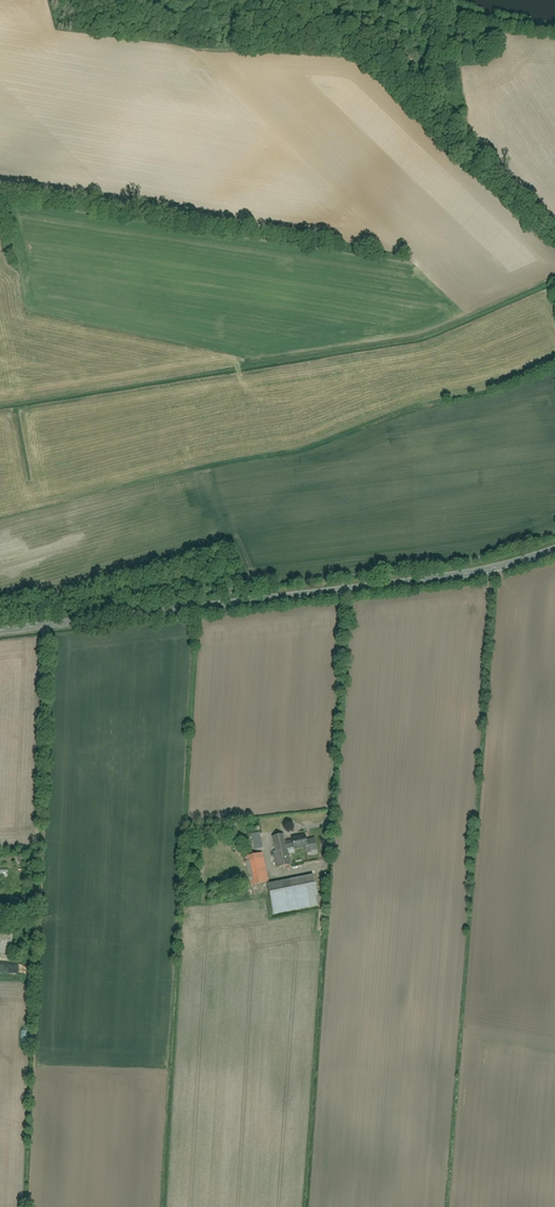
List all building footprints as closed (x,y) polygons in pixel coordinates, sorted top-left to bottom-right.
[(305,848),(306,853),(318,851),(315,838),(308,839),(307,836),(287,840),(286,834),(272,837),(278,867),(291,865),(289,854),(295,853),(294,850),(305,848)] [(263,854),(245,858),(250,886),(269,882),(263,854)] [(267,887),(273,915),(320,904),(314,876),(267,887)] [(12,954),(13,931),(0,931),(0,954),(12,954)]
